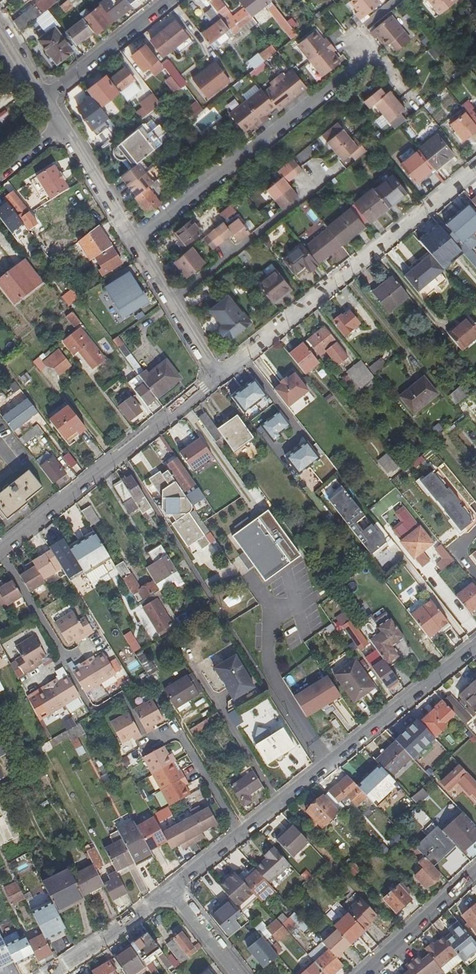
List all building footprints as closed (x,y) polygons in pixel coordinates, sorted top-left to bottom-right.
[(58,2),(56,0),(41,0),(14,22),(20,32),(58,2)] [(68,0),(67,0),(60,6),(65,13),(74,6),(68,0)] [(100,4),(101,6),(109,16),(113,12),(118,18),(124,13),(123,11),(130,6),(126,0),(106,0),(100,4)] [(217,12),(224,7),(219,0),(208,0),(217,12)] [(293,39),(298,35),(270,0),(240,0),(239,1),(244,8),(249,14),(251,16),(266,4),(293,39)] [(360,20),(381,3),(378,0),(352,0),(351,1),(359,11),(355,14),(360,20)] [(109,16),(101,6),(90,14),(87,10),(80,15),(84,20),(93,32),(96,35),(114,21),(113,21),(109,16)] [(244,8),(226,23),(225,24),(229,30),(249,14),(244,8)] [(229,30),(225,24),(212,9),(205,14),(214,27),(202,36),(214,50),(253,19),(251,16),(249,14),(229,30)] [(113,21),(118,18),(113,12),(109,16),(113,21)] [(391,16),(370,32),(375,39),(379,36),(387,46),(391,42),(397,50),(410,40),(391,16)] [(76,46),(93,32),(84,20),(66,34),(76,46)] [(152,39),(165,28),(159,22),(146,32),(152,39)] [(151,41),(163,56),(175,47),(180,53),(192,43),(175,22),(151,41)] [(57,65),(73,52),(54,29),(39,41),(57,65)] [(334,40),(342,33),(339,29),(330,36),(334,40)] [(299,44),(311,60),(332,44),(327,38),(323,40),(316,31),(299,44)] [(332,44),(311,60),(313,61),(317,67),(324,75),(340,62),(333,52),(336,49),(332,44)] [(429,51),(436,59),(444,52),(438,44),(429,51)] [(132,57),(143,71),(149,67),(155,75),(164,68),(162,65),(146,45),(132,57)] [(273,46),(261,56),(265,61),(277,52),(273,46)] [(251,63),(255,69),(263,62),(265,61),(261,56),(251,63)] [(192,77),(207,99),(235,81),(219,59),(192,77)] [(168,60),(162,65),(164,68),(172,77),(181,89),(186,86),(187,84),(187,83),(187,84),(168,60)] [(110,80),(120,92),(127,102),(139,92),(132,83),(134,82),(135,81),(125,69),(110,80)] [(293,98),(306,87),(295,73),(293,70),(285,76),(282,73),(276,78),(293,98)] [(116,95),(120,92),(110,80),(107,76),(87,91),(92,97),(100,108),(116,95)] [(181,89),(172,77),(166,82),(175,93),(181,89)] [(278,109),(293,98),(276,78),(273,80),(270,83),(272,86),(265,92),(276,106),(278,109)] [(186,86),(204,110),(210,105),(191,80),(187,83),(187,84),(186,86)] [(132,83),(139,92),(141,91),(134,82),(132,83)] [(381,88),(368,98),(364,101),(370,108),(374,105),(381,113),(398,100),(390,91),(385,94),(381,88)] [(266,114),(276,106),(265,92),(262,89),(246,102),(263,122),(268,118),(266,114)] [(141,120),(161,105),(152,94),(140,104),(143,108),(136,113),(141,120)] [(92,130),(108,118),(100,108),(92,97),(79,107),(78,108),(92,130)] [(405,110),(398,100),(381,113),(394,129),(406,119),(401,113),(405,110)] [(263,122),(246,102),(230,114),(244,131),(250,126),(254,123),(256,126),(257,127),(263,122)] [(462,107),(466,113),(475,125),(475,112),(468,102),(462,107)] [(475,131),(475,125),(466,113),(451,125),(464,140),(475,131)] [(209,137),(223,126),(220,122),(206,133),(209,137)] [(138,163),(142,160),(160,145),(143,124),(120,142),(130,154),(126,157),(134,166),(138,163)] [(333,126),(321,136),(334,152),(350,138),(343,129),(339,133),(333,126)] [(202,143),(209,137),(206,133),(199,139),(202,143)] [(419,150),(433,168),(435,170),(453,156),(437,135),(418,150),(419,150)] [(355,161),(366,152),(361,145),(358,147),(352,141),(350,138),(334,152),(342,161),(350,155),(355,161)] [(355,138),(352,141),(358,147),(361,145),(355,138)] [(433,168),(419,150),(401,165),(415,183),(433,168)] [(293,159),(287,164),(296,175),(302,171),(293,159)] [(149,170),(142,160),(138,163),(140,166),(146,173),(149,170)] [(129,186),(146,173),(140,166),(138,163),(134,166),(121,177),(129,186)] [(290,180),(296,175),(287,164),(277,172),(281,178),(266,190),(273,200),(289,187),(287,183),(286,182),(290,179),(290,180)] [(51,202),(69,190),(64,183),(65,182),(60,174),(59,175),(54,167),(36,178),(51,202)] [(153,182),(157,179),(149,170),(146,173),(153,182)] [(136,196),(147,188),(153,182),(146,173),(129,186),(136,196)] [(374,191),(388,207),(406,193),(393,176),(374,191)] [(293,192),(289,187),(273,200),(281,209),(297,196),(293,192)] [(161,205),(147,188),(136,196),(135,197),(149,214),(161,205)] [(374,191),(373,189),(350,208),(351,209),(363,225),(368,221),(369,223),(388,208),(388,207),(374,191)] [(5,198),(20,217),(28,211),(13,192),(5,198)] [(21,221),(5,200),(0,204),(0,219),(9,231),(21,221)] [(446,225),(463,245),(475,234),(475,215),(468,206),(446,225)] [(328,229),(341,246),(356,234),(365,227),(363,225),(351,209),(327,228),(328,229)] [(28,211),(20,217),(30,231),(39,225),(28,211)] [(227,227),(223,222),(214,229),(223,241),(229,236),(232,234),(238,242),(249,233),(238,218),(227,227)] [(176,232),(186,245),(202,232),(192,219),(176,232)] [(92,261),(105,253),(104,252),(111,248),(98,227),(80,241),(92,261)] [(365,227),(356,234),(358,236),(367,229),(365,227)] [(223,241),(214,229),(208,234),(217,246),(223,241)] [(318,264),(341,246),(328,229),(305,248),(318,264)] [(208,234),(203,238),(212,249),(217,246),(208,234)] [(305,248),(303,245),(284,260),(295,273),(306,264),(311,270),(318,265),(318,264),(305,248)] [(183,255),(196,271),(205,263),(193,247),(183,255)] [(112,249),(96,260),(99,265),(102,270),(99,272),(102,277),(122,265),(112,249)] [(196,271),(183,255),(173,262),(187,278),(196,271)] [(421,265),(418,267),(413,272),(406,278),(419,293),(445,272),(432,256),(421,265)] [(0,280),(0,284),(15,303),(41,283),(25,261),(0,280)] [(264,280),(258,285),(273,303),(292,288),(276,270),(275,269),(273,271),(273,272),(270,274),(269,273),(263,278),(264,280)] [(96,284),(88,274),(84,277),(92,287),(96,284)] [(386,307),(405,291),(391,275),(372,290),(386,307)] [(143,300),(131,281),(116,291),(128,310),(143,300)] [(73,288),(62,296),(69,306),(80,298),(73,288)] [(107,294),(101,298),(108,310),(114,306),(107,294)] [(223,323),(222,325),(221,326),(221,328),(221,331),(221,332),(227,340),(250,323),(228,295),(210,310),(219,321),(220,320),(223,323)] [(108,312),(103,306),(93,313),(97,319),(108,312)] [(75,327),(81,323),(72,312),(66,316),(75,327)] [(343,316),(336,322),(347,336),(361,325),(351,313),(344,318),(343,316)] [(451,337),(464,352),(475,341),(475,324),(472,319),(451,337)] [(105,360),(80,329),(64,342),(74,355),(79,351),(93,369),(105,360)] [(310,341),(321,356),(327,352),(339,366),(349,359),(325,329),(310,341)] [(0,337),(0,343),(4,348),(10,344),(2,335),(0,337)] [(113,342),(126,359),(131,355),(118,338),(113,342)] [(304,345),(291,356),(305,373),(319,363),(304,345)] [(47,367),(54,369),(59,375),(70,366),(58,351),(43,363),(47,367)] [(145,384),(156,398),(168,388),(155,371),(148,376),(145,372),(144,373),(131,355),(126,359),(145,384)] [(375,373),(387,364),(383,358),(370,366),(375,373)] [(376,378),(362,361),(348,372),(362,389),(376,378)] [(155,371),(168,388),(180,379),(167,362),(155,371)] [(28,372),(19,378),(24,384),(32,379),(28,372)] [(282,384),(275,390),(289,408),(309,392),(295,374),(288,379),(282,384)] [(426,379),(402,397),(415,413),(438,395),(426,379)] [(137,382),(131,387),(135,392),(141,387),(137,382)] [(465,383),(449,396),(457,405),(472,392),(465,383)] [(135,392),(146,406),(156,398),(145,384),(141,387),(135,392)] [(273,389),(267,394),(278,407),(283,403),(273,389)] [(130,399),(126,394),(121,398),(125,403),(119,408),(130,422),(142,413),(131,399),(130,399)] [(31,418),(38,413),(27,399),(3,418),(4,421),(7,418),(16,411),(19,416),(26,411),(31,418)] [(469,399),(457,409),(475,430),(475,406),(469,399)] [(50,422),(62,437),(81,422),(68,407),(50,422)] [(16,430),(31,418),(26,411),(19,416),(16,411),(7,418),(16,430)] [(220,432),(206,413),(199,418),(216,442),(224,437),(220,432)] [(4,421),(13,432),(16,430),(7,418),(4,421)] [(254,439),(238,418),(220,432),(224,437),(235,454),(254,439)] [(62,437),(65,440),(83,426),(81,422),(62,437)] [(23,445),(42,431),(37,424),(19,439),(23,445)] [(214,458),(201,440),(181,454),(193,472),(214,458)] [(250,459),(259,453),(252,443),(243,449),(250,459)] [(40,468),(53,458),(48,452),(36,462),(40,468)] [(389,453),(378,461),(390,476),(401,467),(389,453)] [(65,461),(71,469),(77,464),(71,456),(65,461)] [(40,468),(53,484),(66,474),(53,458),(40,468)] [(178,460),(169,466),(175,475),(174,476),(185,493),(196,486),(178,460)] [(413,484),(458,531),(472,517),(428,470),(413,484)] [(9,487),(4,491),(0,494),(0,511),(7,520),(28,504),(26,502),(43,489),(29,471),(9,487)] [(192,504),(187,497),(184,493),(169,471),(163,475),(165,478),(154,484),(163,498),(163,510),(167,515),(173,516),(177,523),(173,525),(189,549),(198,543),(203,551),(211,545),(206,537),(211,534),(203,522),(192,504)] [(165,478),(163,475),(153,482),(154,484),(165,478)] [(143,515),(153,509),(133,477),(127,480),(125,478),(122,480),(122,481),(135,502),(143,515)] [(135,502),(122,481),(114,486),(127,507),(135,502)] [(328,498),(330,501),(345,489),(342,486),(328,498)] [(345,489),(330,501),(373,556),(387,544),(372,525),(364,531),(357,523),(366,516),(345,489)] [(199,490),(187,497),(192,504),(204,496),(199,490)] [(372,509),(379,518),(400,500),(392,491),(372,509)] [(92,507),(84,513),(94,529),(102,524),(92,507)] [(270,579),(301,557),(269,511),(233,537),(266,582),(270,579)] [(421,529),(403,543),(415,558),(434,544),(421,529)] [(111,558),(96,534),(71,550),(84,570),(86,573),(111,558)] [(52,551),(63,569),(69,578),(84,570),(71,550),(63,536),(48,545),(52,551)] [(387,544),(373,556),(374,557),(389,545),(387,544)] [(181,578),(162,546),(150,553),(156,564),(147,570),(155,582),(157,585),(173,574),(177,581),(181,578)] [(438,564),(444,570),(455,559),(446,550),(442,554),(445,557),(438,564)] [(45,580),(63,569),(52,551),(34,562),(45,580)] [(111,558),(86,573),(92,584),(114,570),(110,563),(113,561),(111,558)] [(29,571),(21,576),(31,593),(47,583),(45,580),(34,562),(26,566),(29,571)] [(124,562),(117,567),(134,595),(139,603),(160,590),(157,585),(155,582),(142,590),(124,562)] [(0,583),(0,595),(6,604),(8,607),(23,598),(13,581),(5,586),(2,582),(0,583)] [(456,596),(471,614),(475,609),(475,587),(472,583),(456,596)] [(464,627),(474,619),(454,594),(444,601),(464,627)] [(158,600),(144,608),(159,633),(173,625),(158,600)] [(413,617),(430,639),(450,623),(433,601),(413,617)] [(81,641),(95,633),(85,618),(80,621),(74,613),(56,624),(69,644),(75,640),(79,638),(81,641)] [(351,615),(341,622),(344,627),(352,622),(354,620),(351,615)] [(413,620),(407,625),(420,642),(426,637),(413,620)] [(344,627),(360,651),(368,645),(352,622),(344,627)] [(393,623),(370,641),(381,657),(388,668),(404,656),(396,645),(405,638),(393,623)] [(134,631),(126,634),(133,652),(141,650),(134,631)] [(25,674),(25,675),(39,667),(37,663),(41,661),(47,657),(35,637),(17,648),(22,657),(16,660),(25,674)] [(8,655),(16,652),(11,640),(3,643),(8,655)] [(96,660),(94,657),(87,661),(100,683),(116,673),(105,655),(96,660)] [(148,655),(140,661),(150,678),(158,672),(148,655)] [(398,682),(388,668),(381,657),(370,664),(387,690),(398,682)] [(25,674),(16,660),(10,664),(17,679),(25,674)] [(234,663),(231,660),(215,669),(218,673),(234,663)] [(256,689),(239,660),(234,663),(251,691),(256,689)] [(374,686),(356,660),(340,672),(347,682),(342,685),(355,703),(365,696),(363,693),(374,686)] [(74,674),(85,692),(100,683),(87,661),(81,665),(83,668),(74,674)] [(83,668),(81,665),(76,667),(73,662),(68,665),(74,674),(83,668)] [(234,663),(218,673),(235,701),(251,691),(234,663)] [(308,718),(346,697),(333,674),(295,696),(308,718)] [(187,676),(165,691),(177,710),(199,695),(187,676)] [(57,679),(51,683),(64,705),(80,696),(68,677),(59,683),(57,679)] [(51,683),(44,687),(46,691),(38,696),(41,702),(49,715),(64,705),(51,683)] [(469,689),(463,695),(462,696),(471,707),(469,710),(474,717),(475,715),(475,683),(469,689)] [(461,692),(463,695),(469,689),(467,686),(461,692)] [(92,696),(100,699),(103,690),(95,687),(92,696)] [(32,707),(41,702),(38,696),(36,693),(27,698),(32,707)] [(452,697),(445,703),(455,714),(465,725),(472,719),(452,697)] [(153,701),(135,711),(148,734),(155,730),(153,726),(164,720),(153,701)] [(445,703),(444,701),(433,711),(434,712),(421,723),(435,738),(446,728),(444,725),(455,714),(445,703)] [(247,727),(248,737),(272,735),(271,728),(268,728),(267,719),(271,719),(270,706),(231,709),(232,728),(247,727)] [(209,719),(213,725),(222,720),(218,713),(209,719)] [(133,737),(135,741),(142,737),(130,714),(111,724),(122,743),(133,737)] [(75,719),(65,721),(67,730),(77,727),(75,719)] [(205,721),(207,726),(209,728),(213,725),(209,719),(205,721)] [(193,734),(207,726),(205,721),(191,730),(193,734)] [(193,734),(195,737),(209,728),(207,726),(193,734)] [(283,729),(276,733),(288,752),(295,748),(283,729)] [(269,764),(288,752),(276,733),(257,746),(269,764)] [(79,756),(86,754),(81,738),(74,740),(79,756)] [(9,754),(2,740),(0,741),(0,758),(9,754)] [(412,758),(397,742),(388,750),(390,751),(378,762),(382,767),(392,777),(412,758)] [(169,757),(164,748),(145,758),(154,775),(173,765),(177,763),(173,755),(169,757)] [(278,761),(283,774),(305,765),(299,751),(278,761)] [(263,787),(250,764),(247,766),(248,768),(240,773),(243,779),(232,787),(246,808),(252,804),(249,798),(255,794),(254,792),(263,787)] [(173,765),(154,775),(163,791),(186,779),(182,772),(178,774),(173,765)] [(398,785),(392,777),(382,767),(369,779),(386,797),(398,785)] [(443,783),(449,789),(459,780),(475,799),(475,784),(460,767),(443,783)] [(357,805),(367,797),(359,789),(347,776),(329,793),(338,803),(346,796),(356,806),(357,805)] [(186,779),(163,791),(172,807),(185,800),(191,797),(186,788),(190,785),(186,779)] [(386,797),(369,779),(359,789),(367,797),(376,806),(386,797)] [(422,789),(413,798),(418,804),(428,795),(422,789)] [(339,811),(324,795),(307,812),(322,827),(339,811)] [(194,817),(202,833),(218,824),(210,809),(203,813),(200,808),(191,812),(194,817)] [(455,845),(456,844),(464,852),(475,841),(475,831),(473,828),(475,826),(464,813),(456,820),(443,832),(455,845)] [(194,817),(178,826),(190,846),(196,842),(194,838),(202,833),(194,817)] [(441,830),(443,832),(456,820),(454,817),(441,830)] [(154,818),(138,827),(150,851),(168,842),(163,834),(154,818)] [(119,831),(123,840),(134,862),(135,863),(152,854),(150,851),(138,827),(135,823),(119,831)] [(190,846),(178,826),(163,834),(168,842),(172,850),(181,845),(183,849),(190,846)] [(309,842),(294,826),(278,841),(293,858),(301,850),(309,842)] [(456,846),(455,845),(443,832),(441,830),(439,828),(416,848),(417,849),(422,854),(425,857),(434,866),(456,846)] [(123,840),(119,831),(112,835),(116,844),(123,840)] [(116,844),(105,850),(116,871),(134,862),(123,840),(116,844)] [(290,865),(274,847),(264,856),(266,859),(255,869),(256,870),(269,884),(273,880),(290,865)] [(94,848),(86,851),(94,865),(96,869),(103,865),(94,848)] [(422,854),(417,849),(413,853),(418,858),(422,854)] [(301,850),(293,858),(298,864),(307,856),(301,850)] [(20,853),(8,862),(19,877),(31,868),(20,853)] [(434,866),(425,857),(419,863),(424,869),(416,877),(427,888),(441,874),(434,866)] [(94,865),(87,869),(99,892),(106,888),(104,885),(96,869),(94,865)] [(243,871),(237,876),(253,893),(257,898),(259,899),(272,888),(263,878),(256,871),(256,870),(255,869),(254,867),(246,874),(243,871)] [(82,876),(92,895),(99,892),(87,869),(84,870),(86,874),(82,876)] [(83,898),(73,878),(69,870),(64,873),(78,900),(83,898)] [(127,892),(117,872),(109,876),(111,881),(104,885),(106,888),(112,900),(127,892)] [(57,911),(78,900),(64,873),(43,883),(57,911)] [(253,893),(237,876),(235,873),(227,880),(229,882),(221,889),(230,899),(237,908),(253,893)] [(76,876),(73,878),(83,898),(84,900),(92,895),(82,876),(77,878),(76,876)] [(12,905),(25,899),(16,881),(4,887),(12,905)] [(396,883),(382,896),(394,910),(408,897),(396,883)] [(253,893),(237,908),(241,912),(257,898),(253,893)] [(347,912),(349,913),(366,931),(373,925),(370,923),(378,915),(362,898),(347,912)] [(230,899),(223,905),(224,907),(222,910),(220,907),(219,907),(210,914),(228,936),(239,927),(232,918),(236,915),(239,917),(243,914),(241,912),(237,908),(230,899)] [(474,907),(472,907),(470,908),(470,911),(462,917),(475,934),(475,906),(474,907)] [(335,927),(338,930),(351,945),(366,931),(349,913),(335,927)] [(277,920),(281,924),(288,918),(283,914),(277,920)] [(281,924),(277,920),(267,929),(259,920),(252,925),(266,941),(272,935),(282,926),(281,924)] [(449,945),(462,961),(463,963),(475,952),(475,944),(459,923),(452,929),(458,938),(449,945)] [(282,926),(272,935),(277,941),(288,932),(282,926)] [(179,935),(174,939),(188,957),(202,947),(199,944),(193,948),(186,939),(188,937),(182,929),(178,932),(179,935)] [(447,943),(449,945),(458,938),(452,929),(449,932),(451,934),(453,937),(447,943)] [(351,945),(338,930),(324,943),(330,950),(337,958),(351,945)] [(159,955),(162,953),(147,933),(131,946),(144,964),(147,968),(151,973),(158,973),(147,958),(154,953),(158,956),(159,955)] [(451,934),(444,939),(447,943),(453,937),(451,934)] [(37,963),(52,955),(42,935),(27,943),(34,956),(37,963)] [(15,966),(34,956),(27,943),(25,937),(5,947),(12,960),(15,966)] [(462,961),(449,945),(447,943),(444,939),(443,938),(438,942),(436,940),(433,943),(435,944),(433,946),(432,944),(424,950),(429,956),(444,973),(445,973),(447,973),(462,961)] [(188,957),(174,939),(168,944),(182,963),(188,957)] [(271,947),(278,955),(282,951),(276,943),(271,947)] [(12,960),(5,947),(4,944),(0,946),(0,966),(12,960)] [(144,964),(131,946),(123,951),(124,953),(114,960),(124,973),(130,973),(144,964)] [(315,963),(325,973),(333,973),(343,965),(337,958),(330,950),(315,963)] [(124,953),(123,951),(113,957),(114,960),(124,953)] [(463,963),(467,968),(475,960),(475,952),(463,963)] [(169,961),(162,953),(159,955),(165,964),(169,961)] [(422,973),(442,973),(444,973),(429,956),(422,962),(418,956),(412,961),(422,973)] [(91,972),(92,973),(107,973),(114,970),(108,961),(91,972)] [(407,973),(422,973),(412,961),(405,966),(408,970),(409,972),(407,973)] [(302,973),(325,973),(315,963),(302,973)] [(147,968),(144,964),(130,973),(137,973),(147,968)]
